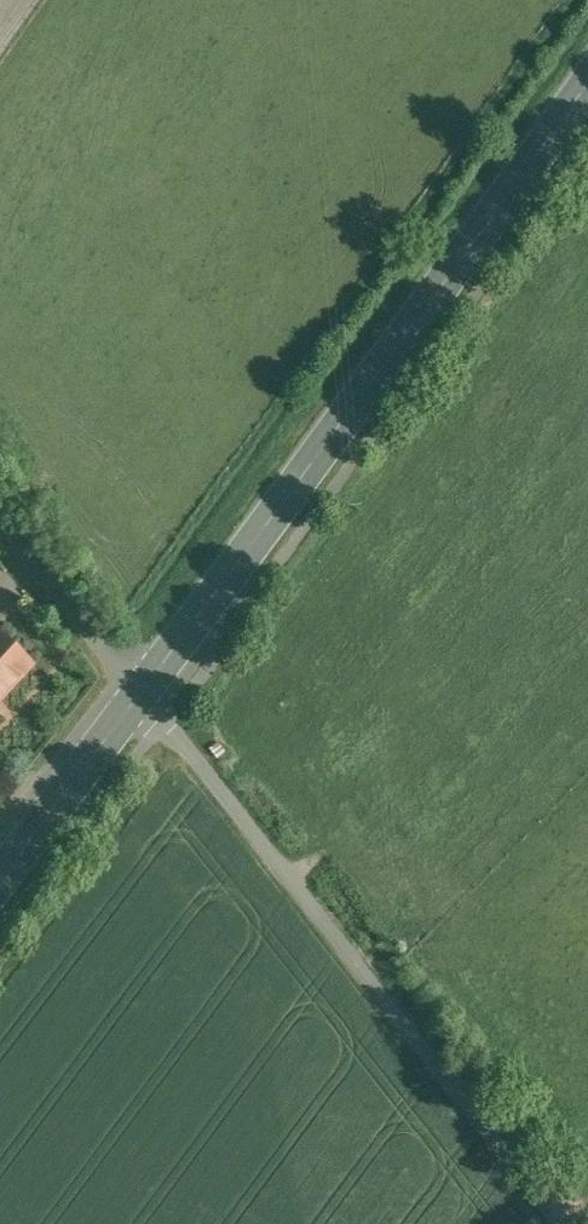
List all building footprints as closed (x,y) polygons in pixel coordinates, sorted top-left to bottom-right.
[(31,665),(0,635),(0,697),(31,665)]
